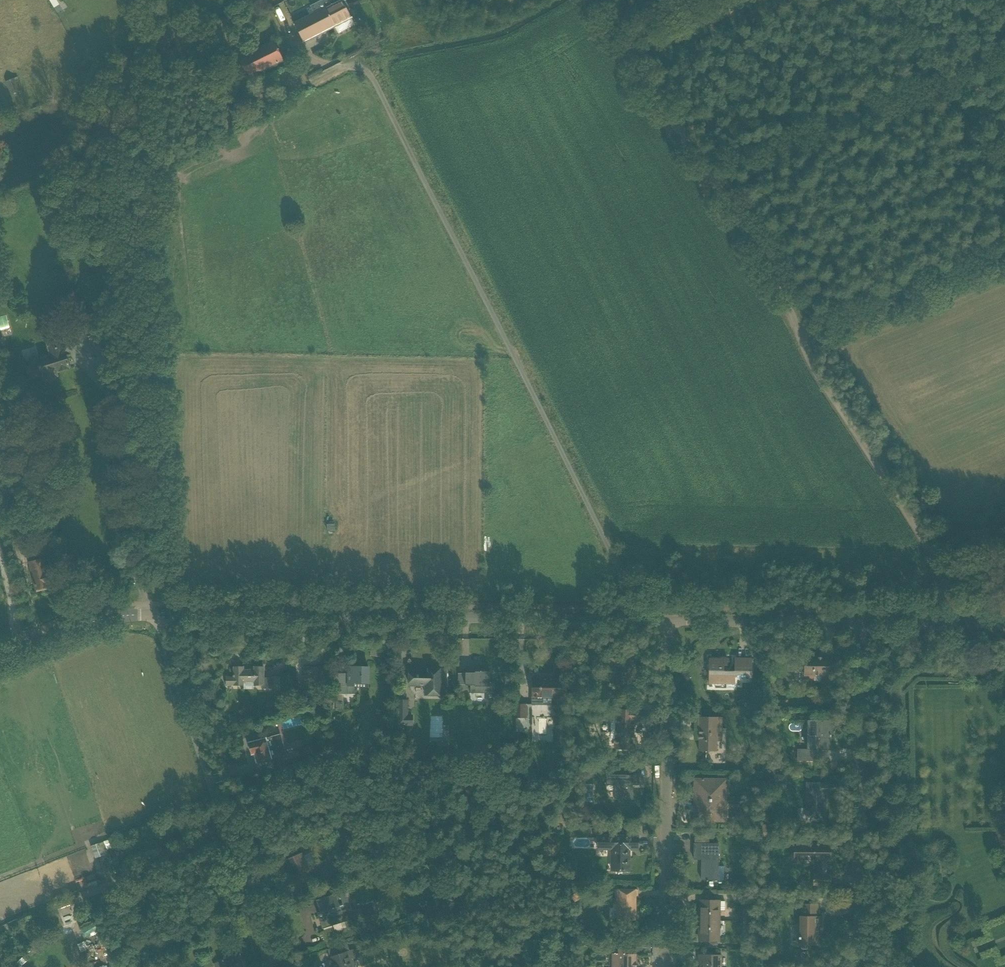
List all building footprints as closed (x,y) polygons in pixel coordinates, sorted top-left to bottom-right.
[(56,10),(69,3),(68,0),(50,0),(56,10)] [(355,25),(343,1),(336,4),(333,0),(320,0),(310,6),(313,13),(293,23),(304,43),(335,26),(338,33),(355,25)] [(255,40),(234,51),(247,78),(249,77),(252,83),(267,75),(264,70),(283,60),(273,40),(258,47),(255,40)] [(5,81),(10,95),(22,90),(17,77),(5,81)] [(31,381),(74,367),(69,351),(63,353),(57,334),(34,341),(39,357),(25,361),(31,381)] [(333,529),(333,522),(325,522),(325,530),(333,529)] [(190,551),(178,550),(177,561),(189,562),(190,551)] [(39,592),(59,587),(54,568),(46,570),(42,558),(31,561),(39,592)] [(706,684),(746,684),(747,657),(706,656),(706,684)] [(797,677),(830,678),(831,658),(797,657),(797,677)] [(234,689),(279,689),(279,665),(234,665),(234,689)] [(373,683),(374,666),(350,665),(350,672),(335,672),(335,682),(345,683),(344,694),(358,695),(358,683),(373,683)] [(427,696),(445,696),(445,666),(411,667),(411,686),(427,685),(427,696)] [(480,693),(497,693),(498,679),(491,679),(491,671),(482,670),(482,675),(469,675),(469,685),(480,686),(480,693)] [(553,723),(568,723),(568,694),(572,694),(572,681),(532,681),(532,705),(553,705),(553,723)] [(406,698),(397,698),(397,725),(411,725),(411,718),(407,718),(406,698)] [(516,702),(515,716),(526,716),(527,703),(516,702)] [(618,710),(618,752),(639,751),(638,721),(643,721),(643,710),(618,710)] [(428,716),(429,738),(440,738),(440,716),(428,716)] [(701,751),(724,751),(724,717),(700,717),(701,751)] [(805,761),(828,761),(829,719),(805,719),(805,761)] [(263,764),(276,760),(268,734),(249,741),(253,754),(259,753),(263,764)] [(774,775),(776,784),(784,783),(782,774),(774,775)] [(642,786),(642,775),(607,775),(607,784),(617,784),(617,798),(634,798),(634,786),(642,786)] [(694,779),(695,798),(728,798),(728,778),(694,779)] [(804,822),(824,822),(823,781),(803,782),(804,822)] [(695,821),(728,821),(728,798),(695,798),(695,821)] [(641,847),(641,836),(599,835),(599,851),(612,851),(612,869),(630,869),(630,847),(641,847)] [(105,849),(111,847),(107,838),(90,844),(96,860),(108,855),(105,849)] [(701,881),(720,881),(720,843),(693,843),(693,859),(701,859),(701,881)] [(828,886),(827,863),(827,844),(790,845),(790,862),(812,862),(812,886),(828,886)] [(296,883),(316,875),(308,851),(287,858),(296,883)] [(617,919),(638,920),(639,889),(618,888),(617,919)] [(326,926),(348,918),(339,893),(317,900),(326,926)] [(696,898),(696,920),(718,920),(719,898),(696,898)] [(796,943),(818,943),(818,914),(796,914),(796,943)] [(696,940),(718,940),(718,920),(696,920),(696,940)] [(334,966),(360,966),(355,949),(330,957),(334,966)] [(634,951),(609,951),(609,966),(634,966),(634,951)] [(242,952),(219,960),(221,966),(247,966),(242,952)] [(696,966),(719,966),(719,953),(697,952),(696,966)]
